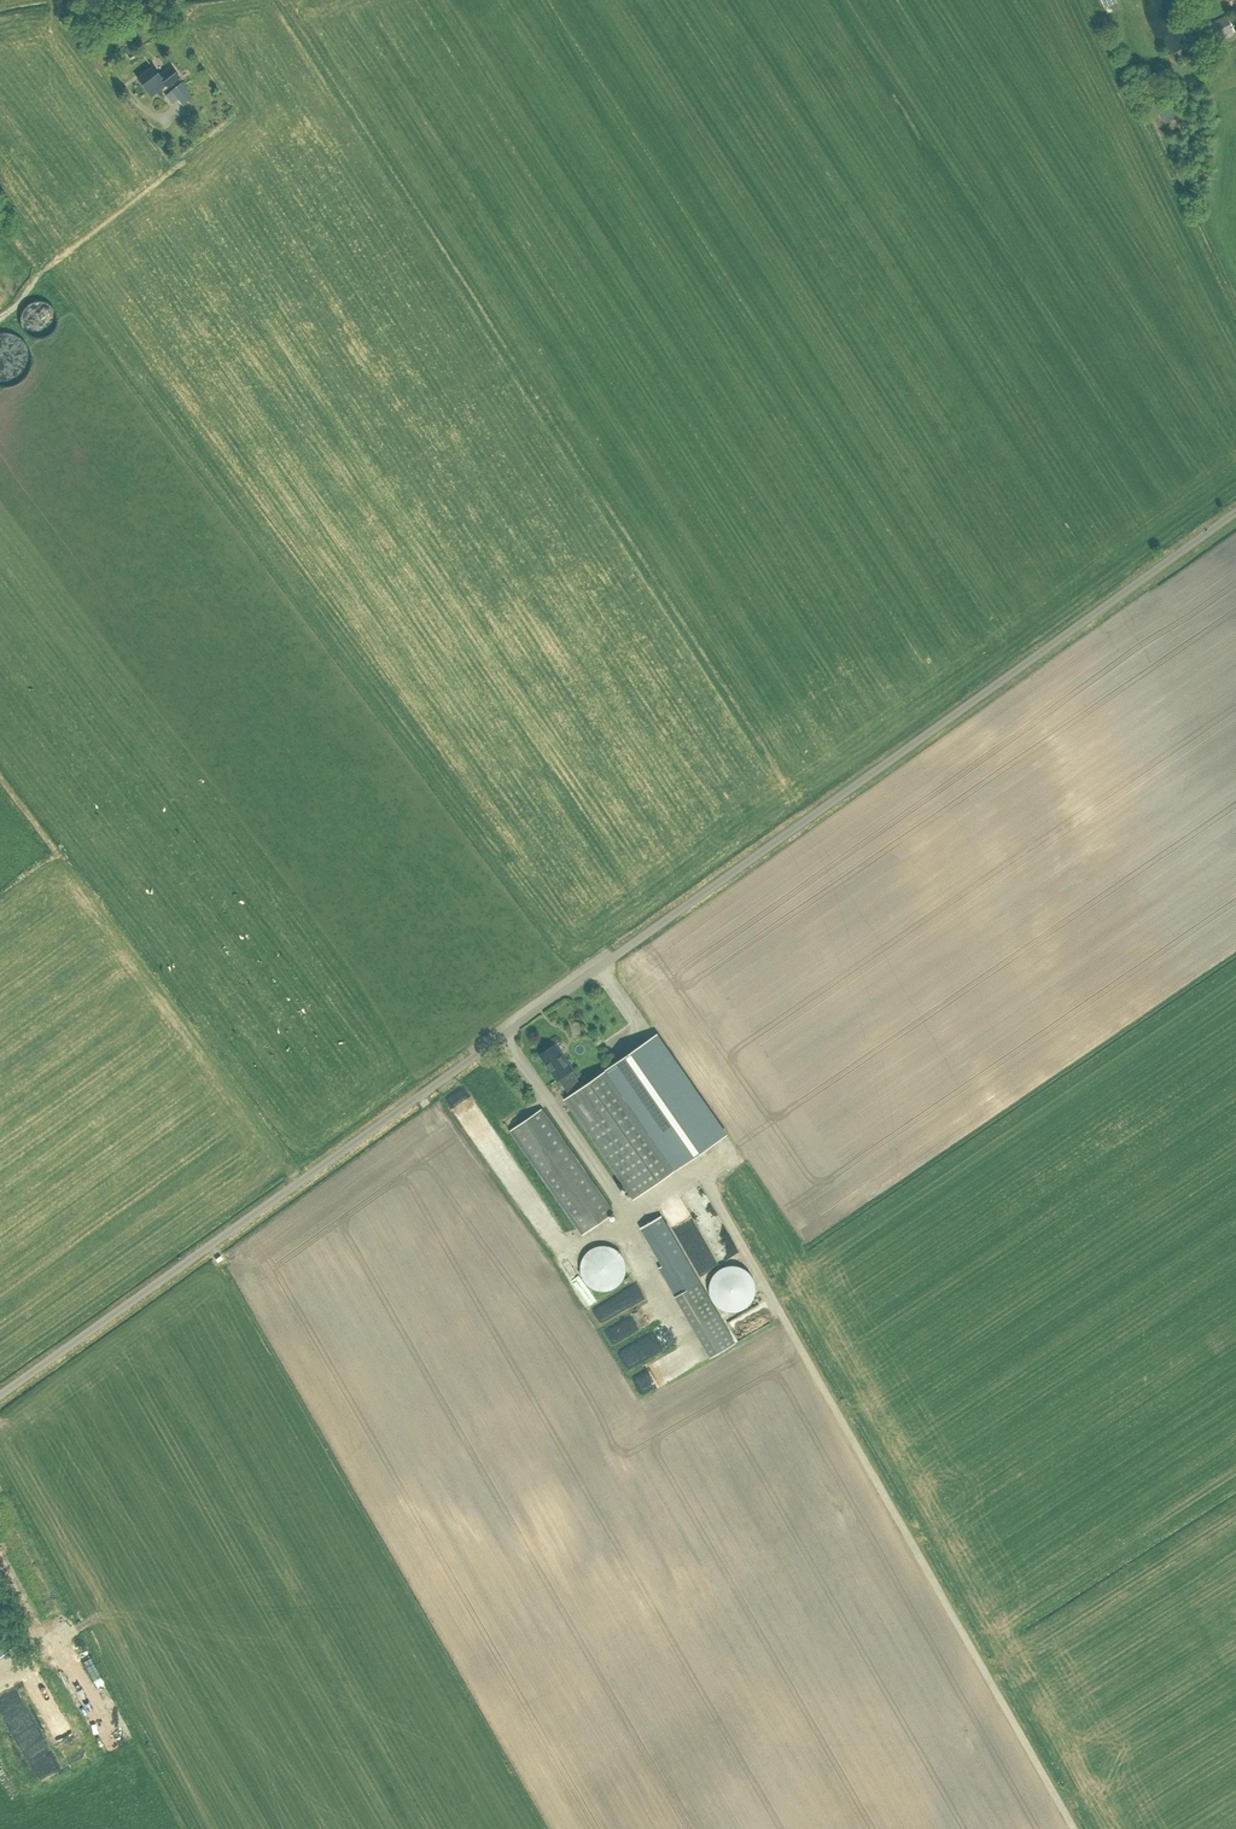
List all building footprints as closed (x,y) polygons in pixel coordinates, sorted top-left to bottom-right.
[(1229,19),(1212,28),(1218,40),(1235,32),(1229,19)] [(133,60),(138,58),(134,47),(128,50),(133,60)] [(151,96),(166,85),(167,86),(179,77),(171,66),(160,75),(153,66),(138,78),(151,96)] [(192,98),(180,83),(165,95),(172,104),(178,99),(183,106),(192,98)] [(2,387),(7,387),(12,386),(17,384),(21,381),(25,378),(28,374),(30,369),(31,365),(32,360),(31,355),(30,350),(28,345),(25,341),(21,338),(17,335),(12,333),(7,332),(2,332),(0,333),(0,386),(2,387)] [(656,1035),(617,1062),(584,1085),(573,1070),(573,1069),(555,1043),(539,1054),(557,1080),(559,1079),(570,1094),(564,1099),(634,1198),(725,1134),(656,1035)] [(615,1212),(542,1108),(511,1130),(584,1234),(615,1212)] [(736,1342),(719,1312),(662,1214),(641,1227),(663,1264),(660,1267),(712,1356),(736,1342)] [(611,1246),(608,1245),(605,1245),(601,1245),(598,1245),(595,1246),(593,1247),(590,1249),(588,1251),(586,1253),(584,1256),(583,1259),(581,1261),(581,1265),(581,1268),(581,1271),(581,1274),(582,1277),(584,1279),(586,1282),(588,1284),(590,1286),(593,1288),(595,1289),(598,1290),(601,1291),(604,1291),(607,1290),(610,1290),(613,1289),(616,1287),(619,1285),(621,1283),(623,1281),(624,1278),(625,1275),(626,1272),(627,1269),(627,1266),(626,1263),(625,1260),(624,1257),(623,1255),(621,1252),(619,1250),(616,1248),(613,1247),(611,1246)] [(710,1284),(710,1288),(710,1292),(711,1296),(713,1300),(716,1303),(719,1306),(722,1308),(726,1310),(731,1311),(735,1311),(739,1310),(743,1308),(747,1306),(750,1303),(752,1300),(754,1296),(755,1292),(756,1288),(755,1284),(754,1279),(752,1276),(750,1272),(747,1269),(743,1267),(739,1266),(735,1265),(731,1265),(726,1266),(722,1267),(719,1269),(716,1272),(713,1276),(711,1279),(710,1284)] [(604,1324),(641,1301),(633,1289),(597,1312),(604,1324)] [(642,1317),(624,1328),(632,1340),(663,1320),(653,1304),(640,1313),(642,1317)] [(670,1324),(621,1349),(633,1371),(686,1343),(676,1324),(671,1326),(670,1324)] [(666,1387),(659,1371),(651,1374),(649,1370),(636,1376),(646,1396),(666,1387)] [(46,1607),(49,1616),(62,1611),(59,1603),(46,1607)] [(18,1643),(0,1618),(0,1656),(18,1643)] [(105,1742),(114,1756),(130,1746),(122,1732),(105,1742)] [(22,1779),(9,1782),(12,1796),(25,1793),(22,1779)]
